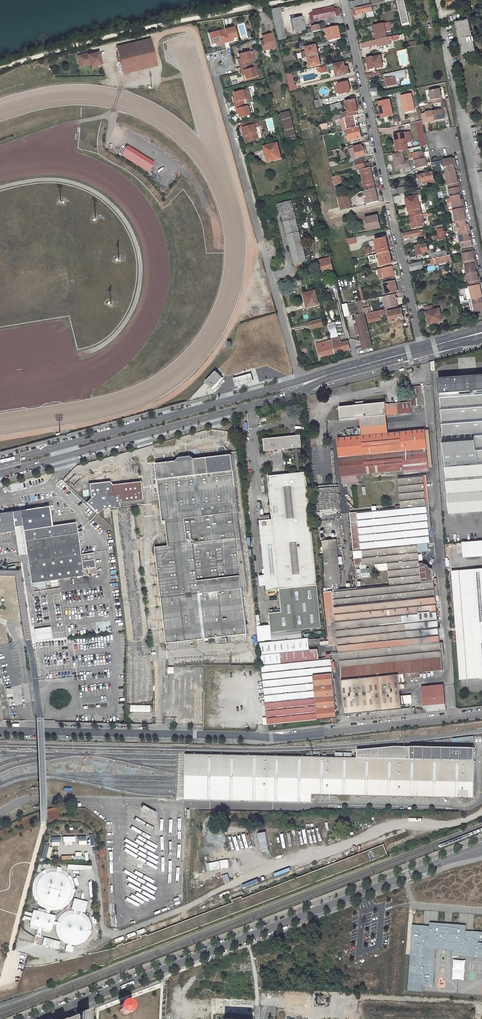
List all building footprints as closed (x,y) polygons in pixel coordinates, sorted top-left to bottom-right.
[(351,9),(363,7),(395,0),(397,0),(398,5),(399,10),(402,25),(409,23),(404,0),(360,0),(350,2),(351,9)] [(379,5),(363,8),(363,7),(351,9),(353,16),(373,11),(373,10),(380,9),(379,5)] [(315,21),(341,16),(339,8),(335,8),(334,7),(313,12),(313,13),(309,14),(311,21),(314,20),(315,21)] [(286,38),(278,8),(271,9),(278,40),(286,38)] [(292,19),(294,31),(304,29),(301,17),(292,19)] [(472,42),(473,42),(472,38),(471,38),(468,21),(455,24),(462,55),(474,52),(472,42)] [(375,29),(377,40),(393,37),(392,31),(389,32),(389,29),(385,30),(384,24),(370,27),(370,30),(375,29)] [(341,39),(338,26),(326,29),(329,42),(341,39)] [(222,35),(224,43),(230,42),(229,39),(232,39),(236,38),(233,27),(225,30),(226,33),(222,35)] [(225,30),(208,34),(211,45),(216,43),(218,43),(218,45),(224,43),(222,35),(226,33),(225,30)] [(262,36),(263,41),(264,45),(262,46),(263,51),(275,48),(271,34),(262,36)] [(399,36),(393,37),(377,40),(361,44),(362,48),(378,45),(379,47),(384,46),(384,48),(386,47),(386,46),(391,45),(391,41),(399,39),(399,36)] [(120,52),(118,53),(123,72),(157,64),(151,40),(119,48),(120,52)] [(308,58),(320,55),(318,45),(306,48),(307,52),(302,53),(303,59),(308,58)] [(238,55),(239,58),(240,61),(237,62),(239,67),(249,65),(248,61),(254,60),(252,51),(238,55)] [(86,54),(78,56),(80,63),(84,62),(85,66),(91,64),(91,67),(102,64),(98,52),(93,54),(87,55),(86,54)] [(320,55),(308,58),(310,68),(322,65),(320,55)] [(380,67),(378,57),(374,58),(373,57),(367,59),(370,70),(380,67)] [(283,86),(278,61),(269,63),(274,88),(283,86)] [(337,77),(347,74),(350,74),(348,67),(345,68),(344,63),(334,65),(337,77)] [(243,73),(244,76),(245,79),(256,76),(255,75),(258,75),(256,67),(253,68),(252,64),(249,65),(239,67),(241,74),(243,73)] [(388,87),(397,85),(396,79),(407,77),(405,70),(384,75),(385,79),(386,79),(388,87)] [(292,73),(286,75),(289,87),(295,85),(292,73)] [(351,92),(349,85),(348,82),(338,84),(340,94),(351,92)] [(371,89),(373,97),(380,95),(379,87),(371,89)] [(441,103),(442,103),(440,90),(430,92),(433,105),(441,103)] [(233,94),(234,98),(235,101),(232,102),(234,107),(246,103),(243,92),(233,94)] [(403,103),(405,113),(415,111),(412,94),(402,96),(404,103),(403,103)] [(321,99),(315,101),(316,108),(323,107),(321,99)] [(345,102),(348,115),(346,115),(346,114),(338,117),(338,120),(344,118),(354,116),(356,116),(358,115),(357,112),(358,111),(356,100),(345,102)] [(379,103),(381,113),(383,112),(384,118),(394,116),(390,100),(379,103)] [(331,111),(339,109),(342,109),(340,102),(329,105),(331,111)] [(441,103),(442,110),(434,112),(436,121),(445,120),(443,114),(447,113),(445,102),(442,103),(441,103)] [(250,116),(250,115),(252,115),(250,106),(247,107),(246,103),(234,107),(236,113),(238,113),(239,116),(240,119),(250,116)] [(289,110),(279,112),(285,139),(295,137),(289,110)] [(423,124),(436,121),(434,112),(421,114),(423,124)] [(354,116),(344,118),(347,129),(357,127),(354,116)] [(258,119),(242,123),(245,134),(247,142),(259,139),(256,128),(260,127),(258,119)] [(359,126),(357,127),(347,129),(350,142),(362,139),(359,126)] [(410,132),(395,135),(397,151),(408,149),(406,141),(412,140),(410,132)] [(265,147),(269,161),(281,159),(277,143),(265,147)] [(128,144),(121,155),(149,171),(155,160),(128,144)] [(367,155),(365,147),(362,148),(362,145),(352,148),(354,158),(355,158),(355,161),(366,158),(366,155),(367,155)] [(424,159),(422,151),(413,153),(415,161),(416,161),(417,168),(427,166),(426,158),(424,159)] [(392,154),(396,170),(410,167),(409,160),(404,161),(402,152),(392,154)] [(454,158),(443,161),(446,173),(455,171),(454,163),(455,162),(454,158)] [(358,171),(371,168),(370,163),(364,165),(363,160),(355,161),(358,171)] [(358,171),(357,171),(358,174),(360,174),(362,173),(364,181),(373,179),(371,168),(358,171)] [(455,171),(446,173),(448,186),(459,183),(458,179),(457,179),(455,171)] [(422,179),(423,183),(434,181),(433,172),(421,175),(422,179)] [(332,177),(334,185),(342,183),(340,175),(332,177)] [(373,180),(364,183),(366,190),(364,190),(364,191),(366,191),(375,188),(373,180)] [(459,188),(460,188),(459,183),(448,186),(451,198),(460,196),(459,188)] [(407,193),(406,186),(398,188),(399,195),(407,193)] [(366,201),(367,204),(378,201),(375,188),(366,191),(368,200),(366,201)] [(364,191),(358,193),(356,193),(357,195),(364,193),(366,201),(368,200),(366,191),(364,191)] [(348,195),(337,198),(339,205),(340,211),(351,208),(348,195)] [(422,195),(406,198),(410,218),(422,215),(419,203),(423,202),(422,195)] [(451,198),(453,210),(464,208),(464,203),(462,204),(460,196),(451,198)] [(291,201),(306,257),(310,256),(296,200),(291,201)] [(307,261),(306,257),(291,201),(277,204),(280,213),(284,212),(285,215),(282,217),(295,265),(307,261)] [(453,210),(456,223),(466,221),(464,212),(465,212),(464,208),(453,210)] [(424,226),(422,218),(422,215),(410,218),(413,229),(424,226)] [(380,228),(377,216),(366,219),(368,231),(380,228)] [(466,221),(456,223),(458,235),(468,233),(470,233),(469,228),(467,228),(466,221)] [(438,230),(441,241),(446,239),(442,225),(432,227),(433,231),(438,230)] [(420,237),(424,236),(422,230),(403,234),(404,239),(420,236),(420,237)] [(470,241),(468,233),(458,235),(461,247),(472,245),(471,240),(470,241)] [(389,251),(386,238),(375,240),(378,254),(389,251)] [(428,252),(426,244),(415,246),(417,256),(419,255),(419,257),(423,256),(422,255),(423,254),(423,253),(428,252)] [(474,260),(472,252),(474,252),(473,247),(461,250),(464,262),(474,260)] [(391,264),(390,258),(391,258),(389,251),(378,254),(378,255),(371,256),(372,262),(380,260),(381,266),(391,264)] [(430,265),(451,261),(450,255),(446,256),(432,259),(429,260),(430,265)] [(330,258),(319,261),(322,274),(333,272),(330,258)] [(464,262),(467,274),(476,272),(475,264),(476,264),(475,260),(474,260),(464,262)] [(422,262),(410,265),(411,271),(423,269),(422,262)] [(394,276),(392,266),(382,269),(384,278),(394,276)] [(476,272),(467,274),(469,287),(479,285),(480,284),(479,280),(478,280),(476,272)] [(384,283),(386,294),(397,292),(395,281),(388,282),(384,283)] [(479,285),(469,287),(472,299),(481,297),(479,285)] [(315,291),(304,294),(306,304),(307,303),(308,308),(318,305),(315,291)] [(395,294),(383,297),(386,310),(398,307),(395,294)] [(481,297),(472,299),(475,312),(481,310),(481,299),(481,297)] [(362,302),(361,300),(347,304),(349,315),(360,313),(360,314),(355,315),(357,325),(354,325),(356,335),(361,334),(365,350),(372,348),(365,319),(364,314),(363,309),(362,302)] [(426,313),(425,313),(427,319),(425,319),(427,325),(442,321),(439,309),(433,310),(432,306),(424,308),(426,313)] [(398,326),(404,325),(402,320),(404,319),(401,309),(387,312),(390,323),(397,321),(398,326)] [(385,310),(367,314),(364,314),(365,319),(367,318),(368,324),(381,321),(380,315),(386,314),(385,310)] [(321,320),(311,322),(313,329),(323,327),(321,320)] [(333,335),(331,336),(332,340),(335,353),(350,349),(348,341),(340,343),(338,336),(334,337),(333,335)] [(316,344),(320,357),(335,353),(332,340),(316,344)] [(213,388),(223,378),(216,371),(206,382),(213,388)] [(236,387),(254,382),(251,374),(234,379),(236,387)] [(439,379),(449,514),(481,512),(481,376),(439,379)] [(410,390),(411,402),(412,407),(423,406),(422,394),(420,394),(420,389),(410,390)] [(412,407),(411,402),(386,405),(387,415),(413,413),(412,407)] [(387,415),(386,405),(386,403),(364,405),(356,405),(356,406),(340,408),(341,420),(360,418),(387,415)] [(387,415),(360,418),(362,437),(389,434),(387,415)] [(429,468),(426,430),(389,434),(362,437),(338,439),(341,477),(429,468)] [(300,436),(263,439),(265,452),(301,448),(300,436)] [(246,588),(241,539),(237,513),(238,512),(232,457),(157,465),(163,521),(166,521),(169,547),(156,548),(167,645),(247,634),(242,589),(246,588)] [(261,530),(267,591),(280,589),(283,612),(270,614),(271,625),(272,633),(300,630),(323,628),(312,525),(306,473),(268,477),(272,520),(260,521),(261,530)] [(324,592),(329,639),(338,638),(342,681),(346,715),(403,709),(400,675),(442,671),(436,602),(439,601),(438,597),(435,597),(433,570),(427,568),(428,566),(423,564),(419,564),(417,545),(430,543),(423,476),(398,479),(401,508),(358,513),(358,514),(353,515),(356,543),(361,543),(361,550),(398,546),(402,584),(356,589),(353,589),(324,592)] [(140,482),(112,485),(110,481),(109,482),(89,484),(91,498),(87,503),(98,514),(102,509),(120,507),(119,503),(143,500),(140,482)] [(76,522),(50,526),(21,517),(20,511),(0,514),(0,534),(15,532),(19,556),(27,554),(31,583),(84,576),(84,577),(96,575),(93,553),(81,554),(76,522)] [(336,540),(323,541),(327,587),(335,587),(335,584),(340,583),(336,540)] [(464,557),(481,555),(481,541),(463,542),(464,557)] [(464,627),(481,626),(481,569),(460,570),(464,627)] [(460,570),(452,571),(457,642),(481,640),(481,626),(464,627),(460,570)] [(272,633),(271,625),(257,626),(259,643),(301,639),(300,630),(272,633)] [(301,639),(259,643),(261,656),(309,651),(307,639),(301,639)] [(457,642),(460,680),(481,679),(481,640),(457,642)] [(309,651),(261,656),(262,666),(268,725),(337,718),(331,659),(330,659),(330,655),(326,656),(327,659),(319,660),(318,650),(309,651)] [(1,720),(11,720),(0,672),(0,720),(1,720)] [(422,689),(424,706),(445,704),(443,687),(422,689)] [(426,710),(426,713),(446,711),(445,704),(424,706),(424,710),(426,710)] [(411,759),(412,747),(397,746),(357,750),(357,758),(411,759)] [(474,797),(476,748),(412,747),(411,759),(357,758),(186,754),(186,757),(185,762),(185,767),(185,772),(185,778),(185,783),(185,788),(184,795),(184,799),(311,801),(311,794),(474,797)] [(50,845),(59,845),(59,836),(50,837),(50,845)] [(62,837),(63,845),(72,844),(71,836),(62,837)] [(42,844),(40,858),(49,859),(51,846),(42,844)] [(56,910),(62,908),(67,905),(70,901),(73,896),(73,890),(71,884),(68,879),(64,876),(58,874),(52,874),(46,876),(41,880),(38,885),(37,891),(37,897),(40,903),(45,907),(48,908),(52,909),(56,910)] [(75,900),(73,910),(75,911),(77,912),(82,913),(84,913),(87,914),(89,904),(75,900)] [(32,923),(31,926),(40,928),(44,929),(53,931),(54,926),(55,922),(57,917),(51,915),(47,914),(35,911),(34,914),(32,923)] [(34,914),(26,912),(24,921),(32,923),(34,914)] [(82,942),(85,939),(88,935),(89,930),(88,926),(86,922),(83,918),(82,918),(80,917),(79,916),(77,916),(75,916),(74,916),(70,917),(66,919),(63,922),(62,924),(61,928),(61,931),(62,936),(65,939),(68,942),(73,943),(77,943),(82,942)] [(408,991),(422,992),(423,985),(434,986),(437,949),(453,950),(453,954),(481,956),(481,931),(465,930),(465,925),(429,922),(429,926),(413,925),(408,991)] [(452,979),(464,979),(464,960),(452,959),(452,979)] [(235,1008),(254,1008),(254,1000),(235,1000),(235,1008)] [(126,1015),(128,1014),(129,1013),(131,1012),(132,1010),(132,1008),(132,1006),(130,1004),(129,1002),(126,1002),(124,1002),(122,1002),(120,1004),(119,1006),(119,1008),(119,1010),(120,1012),(122,1013),(124,1014),(126,1015)] [(81,1015),(81,1018),(90,1018),(91,1011),(81,1015)]
